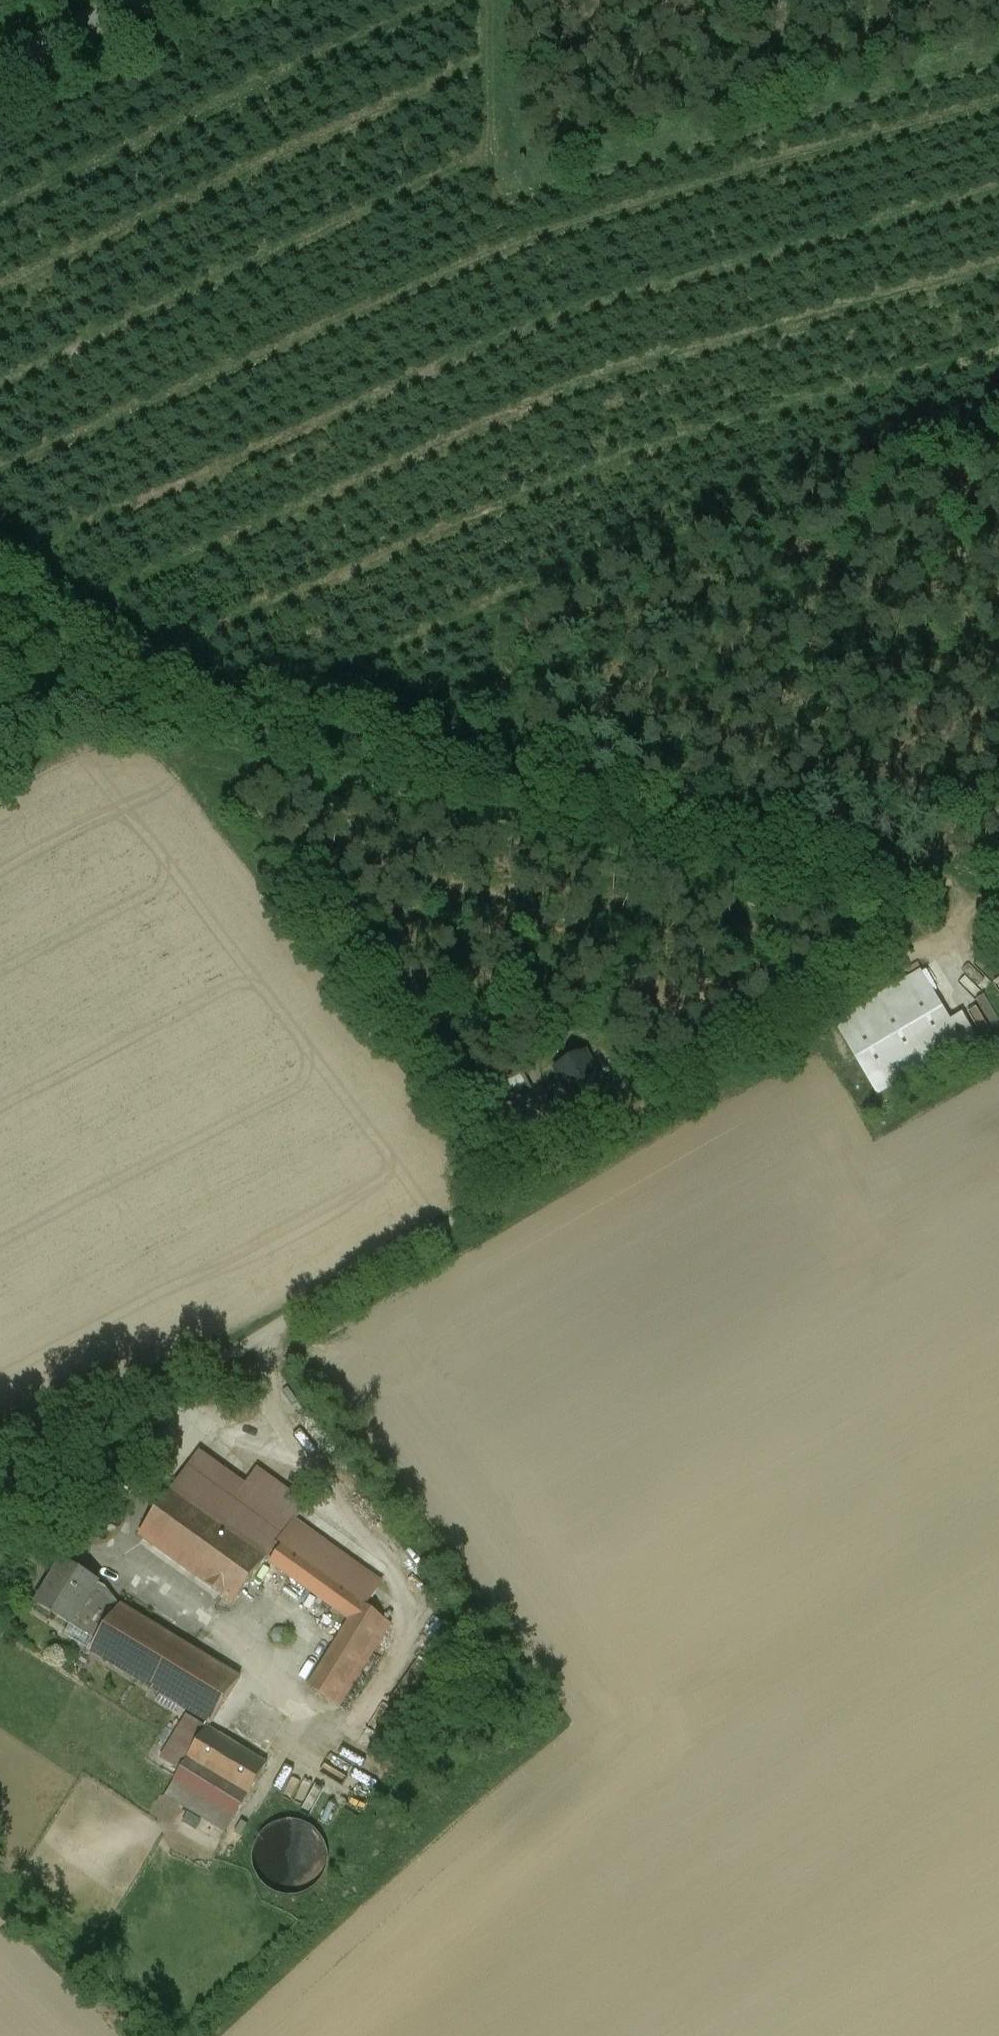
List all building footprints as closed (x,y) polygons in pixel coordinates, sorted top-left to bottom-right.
[(921,973),(835,1024),(878,1096),(976,1037),(963,1015),(951,1022),(921,973)] [(586,1054),(556,1070),(573,1103),(603,1087),(586,1054)] [(201,1410),(175,1436),(192,1453),(218,1427),(201,1410)] [(135,1487),(109,1468),(100,1479),(127,1498),(135,1487)] [(282,1538),(187,1470),(173,1490),(268,1558),(282,1538)] [(173,1490),(139,1536),(234,1604),(268,1558),(173,1490)] [(357,1599),(283,1545),(271,1562),(352,1620),(309,1689),(341,1708),(392,1625),(356,1600),(357,1599)] [(97,1582),(65,1562),(38,1606),(71,1625),(75,1620),(101,1636),(120,1608),(102,1597),(107,1589),(97,1583),(97,1582)] [(241,1680),(120,1607),(120,1608),(101,1636),(91,1651),(212,1724),(241,1680)] [(248,1752),(208,1728),(177,1779),(166,1797),(227,1832),(268,1764),(248,1752)] [(273,1755),(254,1743),(248,1752),(268,1764),(273,1755)] [(291,1830),(285,1829),(280,1830),(275,1831),(269,1833),(265,1836),(262,1838),(260,1841),(258,1843),(254,1848),(252,1853),(250,1857),(250,1861),(249,1864),(250,1868),(251,1872),(252,1875),(253,1879),(256,1883),(260,1888),(264,1892),(269,1895),(274,1897),(277,1898),(282,1899),(288,1899),(294,1899),(298,1897),(303,1896),(307,1893),(311,1890),(313,1888),(316,1885),(318,1881),(321,1877),(322,1872),(323,1868),(323,1864),(323,1861),(322,1857),(321,1854),(319,1850),(317,1846),(314,1841),(310,1838),(308,1836),(304,1834),(301,1832),(297,1831),(291,1830)]
